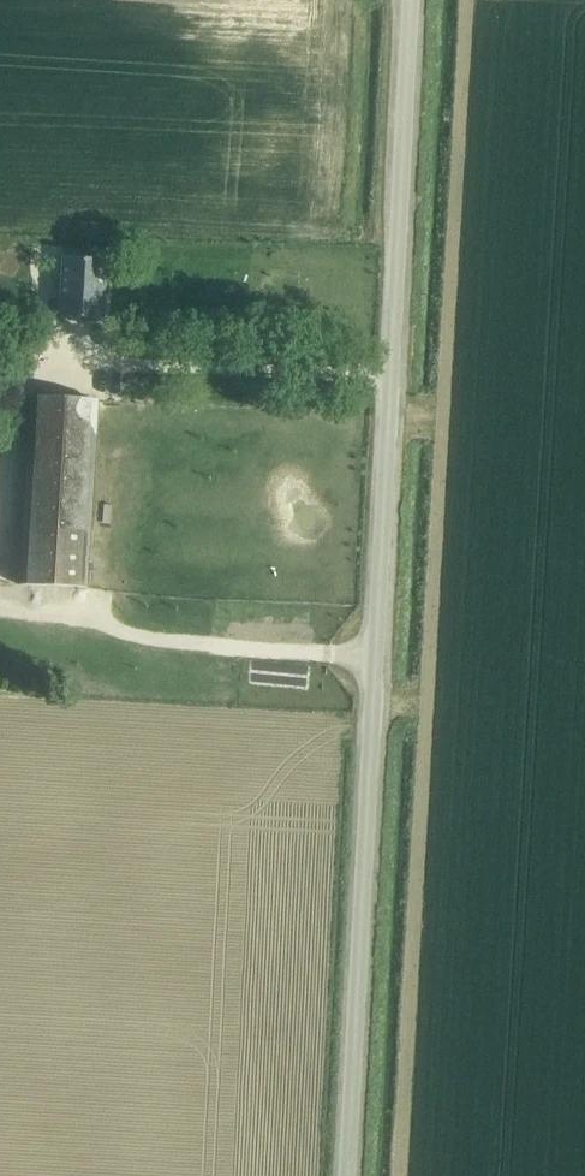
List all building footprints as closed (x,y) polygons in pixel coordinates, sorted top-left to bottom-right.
[(59,317),(102,319),(106,261),(79,260),(80,251),(63,250),(59,317)] [(18,585),(86,588),(97,402),(30,398),(18,585)]
